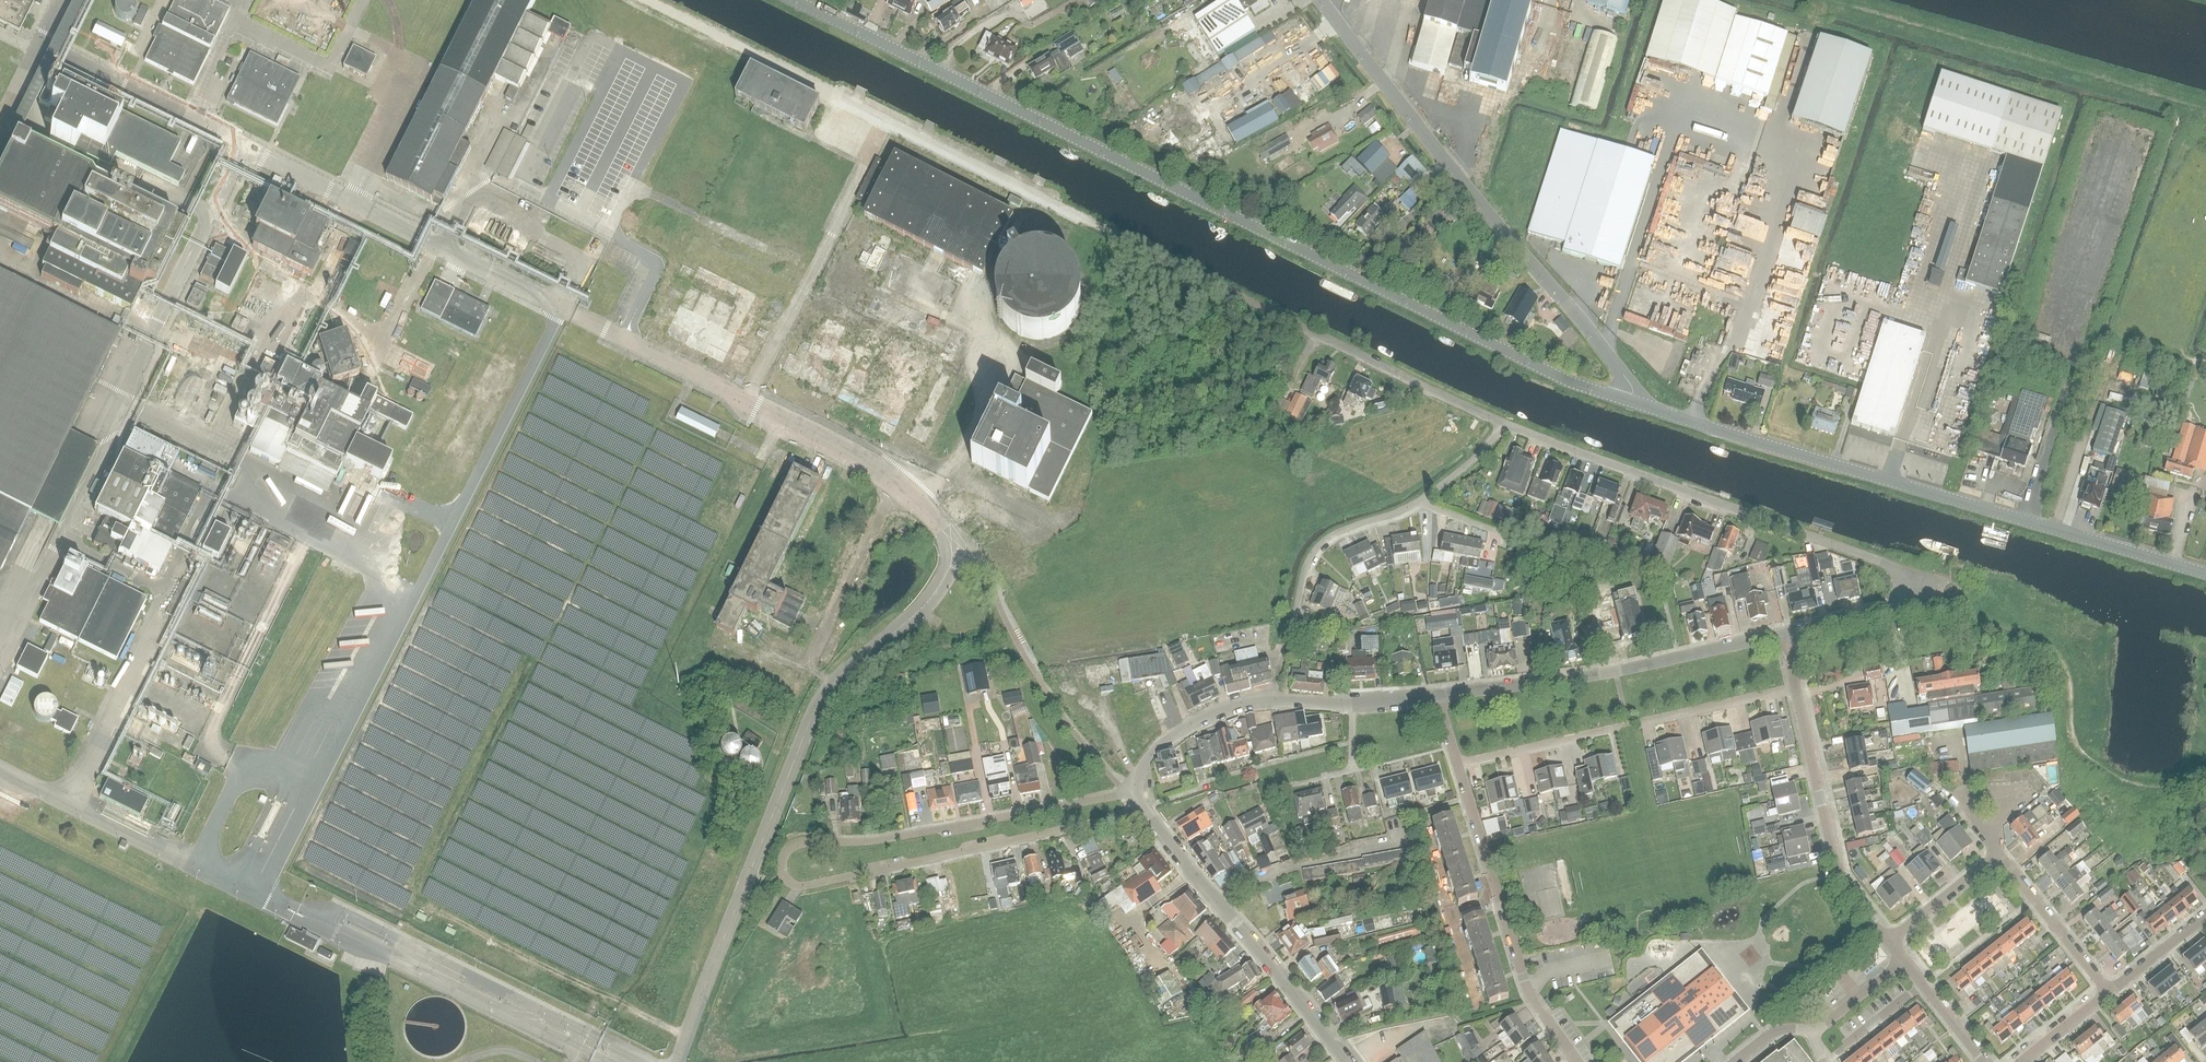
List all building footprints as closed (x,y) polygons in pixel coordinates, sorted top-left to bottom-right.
[(7,25),(14,28),(19,31),(21,27),(28,13),(34,2),(31,0),(0,0),(0,21),(7,25)] [(54,33),(56,33),(51,44),(59,48),(61,44),(66,46),(89,0),(70,0),(54,33)] [(114,9),(115,13),(118,17),(121,19),(125,20),(129,19),(133,17),(135,13),(136,9),(135,5),(133,2),(130,0),(120,0),(118,2),(115,5),(114,9)] [(161,27),(158,25),(152,37),(155,39),(145,60),(168,72),(167,74),(172,76),(173,75),(193,84),(229,10),(209,0),(174,0),(161,27)] [(471,150),(461,145),(495,78),(534,0),(478,0),(387,181),(433,204),(436,198),(444,202),(471,150)] [(899,11),(904,0),(889,0),(886,5),(899,11)] [(917,0),(904,0),(899,11),(910,17),(918,0),(917,0)] [(951,1),(950,0),(923,0),(931,13),(951,1)] [(1023,8),(1036,1),(1035,0),(1018,0),(1023,8)] [(1089,9),(1098,4),(1096,0),(1084,0),(1089,9)] [(1194,18),(1218,55),(1256,32),(1243,12),(1263,0),(1223,0),(1194,18)] [(1416,48),(1413,47),(1408,65),(1450,77),(1453,67),(1447,65),(1456,34),(1473,39),(1464,70),(1472,73),(1469,83),(1506,94),(1533,0),(1430,0),(1416,48)] [(1586,4),(1625,16),(1630,0),(1588,0),(1586,4)] [(1794,34),(1733,19),(1735,10),(1699,0),(1661,0),(1644,62),(1768,95),(1771,85),(1780,88),(1794,34)] [(963,4),(952,12),(952,11),(936,21),(944,34),(959,23),(957,20),(968,12),(963,4)] [(140,27),(149,10),(142,6),(133,24),(140,27)] [(1114,18),(1125,12),(1123,7),(1111,14),(1114,18)] [(1067,8),(1066,15),(1077,17),(1078,10),(1067,8)] [(548,31),(525,19),(495,79),(511,86),(505,98),(513,102),(519,90),(548,34),(564,41),(570,28),(571,27),(555,18),(548,31)] [(97,24),(92,34),(121,49),(121,48),(125,40),(126,38),(97,24)] [(1186,94),(1278,40),(1272,31),(1181,84),(1186,94)] [(1595,114),(1617,40),(1592,32),(1570,106),(1595,114)] [(1072,33),(1053,44),(1057,51),(1060,55),(1062,54),(1079,43),(1072,33)] [(996,59),(1004,45),(986,35),(979,48),(986,51),(985,53),(996,59)] [(1814,38),(1791,123),(1845,137),(1868,52),(1814,38)] [(1016,51),(1004,45),(996,59),(1008,66),(1016,51)] [(352,47),(343,66),(366,78),(375,58),(352,47)] [(1059,75),(1070,68),(1062,54),(1060,55),(1057,51),(1028,68),(1035,80),(1056,68),(1059,75)] [(299,78),(250,53),(226,100),(276,125),(299,78)] [(290,62),(278,56),(275,63),(287,69),(290,62)] [(1331,66),(1310,81),(1319,91),(1339,76),(1331,66)] [(736,99),(804,133),(819,103),(775,82),(760,75),(760,74),(751,69),(736,99)] [(1115,85),(1121,82),(1114,70),(1108,74),(1115,85)] [(106,101),(53,75),(39,103),(50,109),(44,120),(56,126),(49,140),(74,152),(80,138),(178,187),(184,174),(168,166),(180,143),(104,105),(106,101)] [(1764,108),(1774,110),(1776,97),(1767,95),(1764,108)] [(1290,110),(1280,96),(1272,102),(1282,115),(1290,110)] [(1960,269),(1956,280),(1965,283),(1964,284),(2000,296),(2060,113),(2007,96),(1989,152),(2006,158),(1968,272),(1960,269)] [(1234,142),(1278,123),(1268,101),(1244,112),(1246,117),(1226,126),(1234,142)] [(1370,106),(1357,116),(1341,128),(1346,135),(1362,123),(1363,125),(1377,114),(1370,106)] [(1317,148),(1320,152),(1339,142),(1329,124),(1310,134),(1313,139),(1307,141),(1312,151),(1317,148)] [(2,138),(9,141),(13,131),(6,128),(2,138)] [(503,128),(485,166),(514,180),(532,141),(503,128)] [(1562,252),(1619,270),(1654,161),(1592,141),(1594,135),(1582,131),(1580,137),(1560,131),(1527,233),(1564,245),(1562,252)] [(1286,135),(1257,150),(1262,160),(1291,145),(1286,135)] [(145,283),(146,281),(154,285),(159,276),(172,249),(184,225),(188,217),(158,202),(154,210),(94,181),(91,175),(40,149),(17,138),(0,173),(0,209),(57,237),(56,239),(42,267),(45,269),(41,277),(78,295),(82,287),(131,311),(145,283)] [(1372,175),(1387,159),(1371,144),(1356,161),(1372,175)] [(1667,196),(1673,198),(1668,205),(1679,208),(1682,203),(1692,209),(1698,211),(1716,184),(1717,183),(1700,178),(1701,178),(1705,162),(1686,157),(1688,149),(1684,147),(1684,148),(1677,159),(1672,157),(1656,212),(1667,196)] [(1829,179),(1834,162),(1811,154),(1805,175),(1799,173),(1795,184),(1813,190),(1811,199),(1821,202),(1825,193),(1829,194),(1834,180),(1829,179)] [(869,206),(864,217),(982,277),(1013,217),(894,157),(885,175),(869,206)] [(1365,171),(1351,157),(1345,163),(1359,177),(1365,171)] [(1411,157),(1398,169),(1394,173),(1400,180),(1405,176),(1413,184),(1425,172),(1411,157)] [(885,175),(890,165),(877,159),(872,168),(856,200),(869,206),(885,175)] [(1399,181),(1395,177),(1391,181),(1395,185),(1399,181)] [(1368,200),(1365,197),(1354,186),(1342,197),(1344,199),(1338,205),(1339,206),(1330,214),(1338,222),(1347,214),(1348,215),(1354,208),(1358,212),(1368,200)] [(1399,206),(1408,214),(1409,213),(1422,201),(1410,189),(1398,201),(1401,203),(1399,206)] [(260,231),(258,235),(252,247),(285,263),(311,276),(330,236),(322,232),(325,228),(269,199),(255,228),(260,231)] [(1396,213),(1388,205),(1379,215),(1371,208),(1355,225),(1367,237),(1384,220),(1387,223),(1396,213)] [(1818,241),(1825,220),(1795,209),(1787,230),(1818,241)] [(1448,217),(1454,223),(1458,219),(1452,212),(1448,217)] [(1418,221),(1409,213),(1408,214),(1396,226),(1405,235),(1418,221)] [(1420,249),(1416,245),(1416,244),(1407,235),(1404,239),(1400,235),(1390,246),(1403,258),(1405,256),(1409,261),(1420,249)] [(529,240),(517,239),(516,248),(528,249),(529,240)] [(215,245),(200,277),(216,285),(215,288),(229,294),(246,258),(233,252),(232,253),(215,245)] [(1016,334),(1019,336),(1021,337),(1024,338),(1026,339),(1029,339),(1032,340),(1034,340),(1037,340),(1040,340),(1042,340),(1045,339),(1048,339),(1050,338),(1053,337),(1055,336),(1058,335),(1060,333),(1062,332),(1064,330),(1066,328),(1068,327),(1070,324),(1072,322),(1073,320),(1075,318),(1076,315),(1077,313),(1078,310),(1079,308),(1079,305),(1079,302),(1080,300),(1080,297),(1080,294),(1079,292),(1079,289),(1078,286),(1077,284),(1076,281),(1075,279),(1074,276),(1073,274),(1071,272),(1069,270),(1067,268),(1065,266),(1063,264),(1061,263),(1059,261),(1056,260),(1054,259),(1052,258),(1049,257),(1046,256),(1044,256),(1041,256),(1038,255),(1036,255),(1033,256),(1030,256),(1028,257),(1025,257),(1022,258),(1020,259),(1014,250),(1007,255),(1013,264),(1010,265),(1008,267),(1006,269),(1005,271),(1003,273),(1001,275),(1000,278),(999,280),(998,283),(997,285),(996,288),(996,291),(995,293),(995,296),(995,299),(995,301),(996,304),(996,307),(997,309),(998,312),(999,314),(1000,317),(1001,319),(1002,322),(1004,324),(1006,326),(1008,328),(1010,330),(1012,331),(1014,333),(1016,334)] [(1930,270),(1927,286),(1940,288),(1943,272),(1930,270)] [(29,512),(30,512),(38,516),(56,524),(58,525),(98,446),(70,432),(96,378),(120,332),(105,325),(106,322),(102,319),(100,322),(0,273),(0,571),(29,512)] [(1447,294),(1456,283),(1446,275),(1437,286),(1447,294)] [(1492,310),(1500,293),(1495,291),(1497,287),(1481,279),(1479,283),(1477,282),(1469,299),(1492,310)] [(490,309),(455,291),(436,282),(422,311),(476,338),(490,309)] [(186,304),(195,309),(198,310),(208,290),(196,284),(186,304)] [(658,337),(722,364),(732,341),(742,345),(762,298),(747,292),(743,302),(729,295),(720,317),(674,298),(658,337)] [(1522,292),(1508,316),(1519,322),(1533,299),(1522,292)] [(1628,306),(1624,318),(1642,324),(1650,301),(1638,297),(1634,308),(1628,306)] [(117,308),(111,326),(119,329),(125,311),(117,308)] [(241,331),(247,321),(236,315),(231,325),(241,331)] [(822,316),(808,352),(815,354),(814,358),(827,363),(842,324),(822,316)] [(1569,329),(1561,319),(1554,325),(1563,335),(1569,329)] [(1925,337),(1886,325),(1883,324),(1861,393),(1858,402),(1851,424),(1893,437),(1925,337)] [(318,341),(332,383),(359,375),(345,332),(318,341)] [(178,353),(213,362),(210,376),(222,379),(223,372),(232,374),(237,356),(239,357),(242,345),(199,334),(196,344),(181,340),(178,353)] [(854,338),(831,402),(877,418),(872,432),(885,436),(887,429),(896,432),(908,398),(922,403),(925,393),(916,390),(926,363),(854,338)] [(265,360),(256,376),(281,388),(261,428),(258,435),(250,451),(279,466),(277,470),(326,495),(343,461),(381,480),(391,459),(355,441),(360,432),(370,412),(406,430),(413,416),(365,392),(358,406),(319,387),(322,383),(285,365),(283,369),(265,360)] [(1752,370),(1754,363),(1747,361),(1746,368),(1752,370)] [(1737,372),(1739,364),(1731,362),(1729,370),(1737,372)] [(1331,379),(1336,368),(1334,367),(1333,365),(1331,364),(1329,365),(1327,364),(1325,368),(1320,366),(1305,393),(1311,396),(1312,395),(1320,381),(1327,385),(1328,383),(1330,383),(1331,381),(1331,379)] [(932,393),(940,396),(948,372),(940,370),(932,393)] [(1010,415),(999,410),(995,419),(994,419),(971,464),(1028,492),(1029,492),(1029,493),(1049,502),(1092,415),(1055,397),(1061,386),(1031,372),(1010,415)] [(2150,392),(2155,378),(2144,374),(2139,388),(2150,392)] [(1760,375),(1757,386),(1772,391),(1776,380),(1760,375)] [(1376,393),(1370,390),(1372,386),(1355,377),(1347,394),(1348,395),(1343,404),(1353,409),(1357,400),(1363,403),(1366,398),(1372,401),(1376,393)] [(413,379),(408,390),(426,400),(432,389),(413,379)] [(2180,397),(2188,400),(2194,381),(2186,379),(2180,397)] [(2170,401),(2174,382),(2163,380),(2161,391),(2156,390),(2155,398),(2170,401)] [(1759,408),(1764,392),(1752,388),(1753,384),(1747,382),(1745,386),(1728,381),(1724,392),(1733,394),(1731,400),(1759,408)] [(1845,398),(1858,402),(1861,393),(1857,392),(1857,391),(1848,388),(1847,390),(1822,381),(1820,385),(1836,391),(1835,392),(1845,395),(1845,398)] [(239,402),(261,411),(267,397),(245,388),(239,402)] [(2036,431),(2043,409),(2046,399),(2021,392),(2019,398),(2010,426),(2005,424),(2001,437),(2005,439),(1999,459),(1999,460),(2009,463),(2008,468),(2012,470),(2014,464),(2024,468),(2031,446),(2026,444),(2027,440),(2029,440),(2032,430),(2036,431)] [(1295,393),(1284,413),(1294,418),(1304,399),(1295,393)] [(1371,410),(1386,407),(1384,399),(1370,403),(1371,410)] [(1335,407),(1334,410),(1330,408),(1327,414),(1332,416),(1331,417),(1339,417),(1342,410),(1335,407)] [(714,440),(716,436),(720,429),(720,428),(710,423),(700,417),(682,408),(676,420),(714,440)] [(1809,427),(1833,435),(1839,415),(1815,408),(1809,427)] [(2106,410),(2092,451),(2111,458),(2124,416),(2106,410)] [(2205,472),(2205,468),(2205,431),(2182,424),(2171,462),(2167,460),(2164,471),(2191,479),(2194,469),(2205,472)] [(2155,433),(2132,425),(2130,431),(2153,438),(2155,433)] [(94,511),(106,517),(93,544),(115,555),(116,553),(158,575),(201,488),(170,472),(178,455),(133,433),(94,511)] [(1522,497),(1531,473),(1529,472),(1533,461),(1522,457),(1523,454),(1513,450),(1509,461),(1506,460),(1503,468),(1504,468),(1497,487),(1522,497)] [(204,458),(200,466),(216,474),(220,465),(216,463),(204,458)] [(2109,458),(2104,472),(2112,475),(2116,461),(2109,458)] [(2105,465),(2095,462),(2093,468),(2103,471),(2105,465)] [(1534,479),(1527,497),(1544,503),(1551,486),(1555,487),(1562,469),(1547,463),(1541,481),(1534,479)] [(2138,496),(2140,492),(2144,478),(2117,469),(2111,487),(2138,496)] [(795,470),(733,595),(730,601),(728,604),(720,620),(716,628),(734,636),(747,609),(757,614),(760,609),(776,617),(774,620),(792,629),(805,602),(788,593),(772,585),(822,484),(805,475),(795,470)] [(1557,497),(1553,507),(1548,521),(1560,525),(1566,510),(1560,508),(1563,500),(1569,502),(1573,493),(1577,494),(1572,508),(1580,511),(1586,497),(1577,493),(1583,477),(1571,473),(1561,498),(1557,497)] [(2082,495),(2079,504),(2080,504),(2080,505),(2093,509),(2094,508),(2096,509),(2103,490),(2102,490),(2106,479),(2097,476),(2094,487),(2085,485),(2083,484),(2080,494),(2082,495)] [(1586,497),(1580,511),(1587,514),(1593,499),(1602,503),(1609,485),(1599,481),(1592,499),(1586,497)] [(1608,520),(1614,522),(1620,506),(1621,502),(1616,500),(1620,489),(1609,485),(1602,503),(1613,507),(1608,520)] [(344,516),(354,488),(349,486),(338,514),(344,516)] [(2174,500),(2166,498),(2147,493),(2142,514),(2141,514),(2137,528),(2169,536),(2172,522),(2169,521),(2174,500)] [(362,495),(352,522),(361,525),(371,498),(362,495)] [(1637,498),(1630,518),(1634,519),(1631,527),(1641,531),(1644,523),(1646,524),(1649,516),(1662,521),(1666,509),(1637,498)] [(1489,502),(1483,517),(1491,520),(1497,505),(1489,502)] [(1511,509),(1498,505),(1494,517),(1507,521),(1511,509)] [(1620,506),(1614,522),(1622,526),(1628,509),(1620,506)] [(1709,544),(1714,532),(1705,529),(1706,526),(1685,517),(1677,537),(1680,538),(1678,541),(1661,533),(1649,563),(1667,571),(1678,545),(1687,548),(1690,542),(1692,543),(1694,538),(1701,541),(1700,543),(1707,546),(1708,544),(1709,544)] [(1563,531),(1572,535),(1574,529),(1565,526),(1563,531)] [(217,560),(230,534),(214,527),(202,552),(217,560)] [(1731,555),(1735,547),(1733,546),(1738,533),(1726,528),(1723,538),(1722,537),(1717,550),(1714,549),(1706,569),(1712,572),(1713,569),(1720,571),(1726,554),(1731,555)] [(272,534),(267,543),(286,552),(291,543),(272,534)] [(1403,537),(1406,555),(1415,554),(1417,562),(1421,562),(1417,535),(1403,537)] [(1452,556),(1455,538),(1443,535),(1438,562),(1442,563),(1444,554),(1452,556)] [(1406,555),(1403,537),(1391,538),(1392,547),(1394,563),(1394,566),(1398,565),(1397,556),(1406,555)] [(1470,540),(1455,538),(1452,556),(1460,557),(1459,559),(1462,559),(1460,566),(1465,567),(1470,540)] [(1597,544),(1605,547),(1607,542),(1599,539),(1597,544)] [(1614,543),(1615,544),(1616,542),(1609,539),(1606,545),(1613,547),(1614,543)] [(1482,543),(1470,540),(1465,567),(1477,570),(1482,543)] [(1762,562),(1769,545),(1756,541),(1749,559),(1754,561),(1752,564),(1762,562)] [(1371,550),(1367,542),(1355,548),(1364,565),(1367,572),(1386,564),(1378,547),(1371,550)] [(1386,548),(1388,564),(1394,563),(1392,547),(1386,548)] [(1364,565),(1355,548),(1343,554),(1355,578),(1359,577),(1355,569),(1364,565)] [(1827,552),(1825,553),(1815,555),(1819,571),(1834,568),(1831,557),(1828,558),(1827,552)] [(1815,566),(1813,555),(1796,558),(1799,570),(1815,566)] [(50,600),(39,622),(77,641),(116,661),(131,631),(146,599),(135,594),(128,590),(108,580),(99,576),(86,569),(87,567),(86,567),(84,566),(68,558),(59,576),(56,582),(53,590),(55,591),(53,593),(50,600)] [(729,567),(725,575),(729,577),(733,569),(729,567)] [(1786,586),(1783,573),(1782,569),(1772,571),(1775,588),(1786,586)] [(1713,576),(1716,590),(1730,587),(1727,573),(1713,576)] [(1745,598),(1750,621),(1751,621),(1753,622),(1756,621),(1758,619),(1766,618),(1763,606),(1768,605),(1765,593),(1752,596),(1748,576),(1730,580),(1735,604),(1736,604),(1735,600),(1745,598)] [(1491,591),(1493,582),(1465,577),(1464,586),(1491,591)] [(1833,582),(1834,588),(1837,601),(1849,598),(1849,601),(1859,599),(1854,578),(1833,582)] [(1315,593),(1334,601),(1338,593),(1345,595),(1346,592),(1320,580),(1315,593)] [(1798,584),(1803,611),(1816,609),(1813,591),(1812,591),(1812,590),(1807,590),(1805,583),(1798,584)] [(1803,611),(1798,584),(1783,587),(1784,595),(1787,595),(1791,614),(1803,611)] [(1690,588),(1692,595),(1694,603),(1698,602),(1704,601),(1701,586),(1690,588)] [(231,601),(219,595),(215,602),(207,598),(209,594),(212,589),(207,587),(195,612),(221,623),(231,601)] [(1361,593),(1364,600),(1372,596),(1369,590),(1361,593)] [(1633,591),(1612,596),(1607,597),(1610,609),(1578,617),(1586,649),(1623,640),(1623,638),(1627,637),(1627,639),(1644,635),(1633,591)] [(1331,609),(1334,601),(1315,593),(1309,605),(1336,616),(1337,612),(1331,609)] [(1458,597),(1438,601),(1440,609),(1460,605),(1458,597)] [(1728,628),(1726,616),(1728,616),(1725,600),(1707,604),(1710,617),(1712,616),(1716,631),(1728,628)] [(1362,602),(1353,606),(1360,622),(1369,618),(1362,602)] [(1414,602),(1401,603),(1402,607),(1402,613),(1415,611),(1414,602)] [(1426,602),(1417,604),(1419,610),(1427,609),(1426,602)] [(1438,603),(1429,604),(1430,611),(1439,610),(1438,603)] [(1522,616),(1520,603),(1513,604),(1515,617),(1522,616)] [(1681,616),(1687,614),(1692,637),(1707,633),(1703,615),(1696,617),(1693,603),(1679,606),(1681,616)] [(1459,609),(1431,614),(1431,618),(1449,615),(1456,614),(1457,626),(1462,625),(1459,609)] [(1427,633),(1458,628),(1457,626),(1456,614),(1449,615),(1431,618),(1425,619),(1427,633)] [(1514,639),(1516,639),(1527,638),(1525,622),(1512,624),(1514,639)] [(1551,626),(1555,644),(1551,645),(1552,653),(1556,652),(1559,666),(1584,660),(1581,646),(1573,648),(1567,622),(1551,626)] [(1499,633),(1504,670),(1517,668),(1516,657),(1517,657),(1517,652),(1515,652),(1515,650),(1513,650),(1511,631),(1499,632),(1499,633)] [(1504,670),(1499,633),(1492,633),(1494,649),(1489,650),(1490,653),(1487,653),(1489,671),(1504,670)] [(50,654),(58,637),(52,634),(44,650),(50,654)] [(1394,645),(1392,634),(1385,635),(1386,646),(1394,645)] [(1353,652),(1353,661),(1345,661),(1346,682),(1374,680),(1373,660),(1366,660),(1365,642),(1365,638),(1356,638),(1356,652),(1353,652)] [(1168,648),(1177,667),(1189,662),(1179,643),(1168,648)] [(27,646),(16,668),(37,678),(48,657),(27,646)] [(1454,652),(1454,648),(1444,649),(1443,646),(1440,646),(1441,647),(1432,648),(1435,672),(1457,669),(1455,652),(1454,652)] [(1228,666),(1219,668),(1226,696),(1270,685),(1271,674),(1268,661),(1258,663),(1256,653),(1234,658),(1236,666),(1229,667),(1228,666)] [(1398,677),(1400,677),(1402,678),(1405,678),(1407,676),(1409,676),(1407,664),(1410,664),(1409,654),(1391,656),(1392,666),(1397,665),(1398,677)] [(1164,655),(1118,662),(1121,683),(1165,676),(1169,688),(1177,685),(1173,675),(1164,655)] [(1934,656),(1935,669),(1945,669),(1944,656),(1934,656)] [(1209,662),(1213,677),(1221,675),(1217,660),(1209,662)] [(1306,692),(1308,672),(1309,662),(1301,661),(1300,671),(1291,670),(1289,691),(1306,692)] [(984,665),(973,667),(978,693),(989,690),(984,665)] [(968,695),(978,693),(973,667),(962,669),(968,695)] [(1880,667),(1864,669),(1866,682),(1882,680),(1880,667)] [(1199,688),(1206,703),(1220,697),(1208,671),(1201,674),(1205,682),(1198,685),(1199,688)] [(1323,673),(1308,672),(1306,692),(1323,694),(1324,681),(1322,680),(1323,673)] [(1954,675),(1946,676),(1950,699),(1973,696),(1980,695),(1979,687),(1977,672),(1962,675),(1954,676),(1954,675)] [(1935,679),(1916,682),(1918,697),(1926,696),(1927,703),(1950,699),(1946,676),(1939,677),(1939,678),(1935,679)] [(23,683),(12,677),(0,700),(11,706),(23,683)] [(1194,677),(1187,681),(1181,683),(1193,709),(1206,703),(1199,688),(1198,685),(1194,677)] [(1927,703),(1927,704),(1931,726),(1940,725),(1967,721),(1977,719),(2039,709),(2035,688),(2015,691),(2013,680),(2001,682),(2003,693),(1981,697),(1974,698),(1973,696),(1950,699),(1927,703)] [(1850,709),(1872,706),(1869,684),(1847,688),(1850,709)] [(1025,703),(1022,691),(1004,695),(1006,707),(1025,703)] [(940,714),(936,694),(921,697),(925,717),(940,714)] [(70,735),(77,719),(62,711),(60,713),(57,712),(57,708),(55,704),(52,701),(47,699),(43,698),(38,701),(34,705),(33,710),(34,715),(36,719),(41,722),(47,722),(51,720),(56,723),(54,727),(70,735)] [(1155,711),(1150,698),(1143,701),(1148,713),(1155,711)] [(1890,729),(1904,727),(1900,703),(1887,706),(1890,729)] [(143,714),(172,730),(177,720),(148,705),(143,714)] [(1878,719),(1885,718),(1884,710),(1876,711),(1878,719)] [(1293,714),(1298,742),(1309,740),(1308,738),(1323,736),(1320,717),(1305,720),(1303,713),(1293,714)] [(1256,728),(1253,714),(1245,716),(1249,731),(1255,754),(1275,749),(1270,725),(1256,728)] [(1298,742),(1293,714),(1273,718),(1278,745),(1298,742)] [(2054,743),(2055,743),(2051,714),(1963,726),(1970,774),(2057,761),(2054,743)] [(1789,724),(1780,726),(1778,718),(1764,721),(1769,742),(1783,739),(1785,747),(1793,745),(1789,724)] [(1245,719),(1239,720),(1241,736),(1248,735),(1245,719)] [(1769,742),(1764,721),(1751,724),(1755,745),(1769,742)] [(1049,740),(1038,725),(1030,727),(1035,744),(1040,742),(1049,740)] [(1721,753),(1735,750),(1730,729),(1716,732),(1721,753)] [(1889,739),(1887,730),(1878,732),(1880,740),(1889,739)] [(1230,743),(1232,743),(1229,731),(1216,735),(1224,763),(1234,760),(1230,743)] [(1721,753),(1716,732),(1702,735),(1707,756),(1721,753)] [(762,743),(748,733),(742,741),(756,751),(762,743)] [(1008,739),(1011,749),(1021,746),(1019,736),(1008,739)] [(1209,752),(1218,749),(1215,736),(1196,741),(1199,755),(1209,753),(1209,752)] [(188,737),(182,748),(188,750),(193,739),(188,737)] [(1876,753),(1875,745),(1873,746),(1872,738),(1845,743),(1847,758),(1865,754),(1876,753)] [(722,749),(722,750),(722,752),(722,753),(723,754),(723,755),(724,756),(725,757),(726,758),(727,759),(728,759),(730,760),(731,760),(732,760),(733,760),(735,760),(736,759),(737,759),(738,758),(739,757),(740,756),(741,755),(741,754),(742,753),(742,752),(742,750),(742,749),(742,748),(741,746),(741,745),(740,744),(739,743),(738,742),(737,742),(736,741),(735,741),(733,740),(732,740),(731,740),(730,741),(728,741),(727,742),(726,742),(725,743),(724,744),(723,745),(723,746),(722,748),(722,749)] [(1682,740),(1667,743),(1673,764),(1675,772),(1675,771),(1683,769),(1682,762),(1687,761),(1682,740)] [(1232,744),(1232,743),(1230,743),(1234,760),(1249,756),(1246,741),(1232,744)] [(1659,767),(1673,764),(1667,743),(1654,746),(1657,758),(1648,760),(1652,781),(1662,779),(1659,767)] [(1035,744),(1023,747),(1027,765),(1013,768),(1019,796),(1040,792),(1035,766),(1040,765),(1035,744)] [(152,748),(149,754),(160,759),(163,754),(152,748)] [(1180,775),(1173,749),(1159,753),(1157,757),(1158,762),(1156,762),(1160,780),(1180,775)] [(1209,753),(1199,755),(1188,758),(1191,771),(1222,763),(1218,749),(1209,752),(1209,753)] [(1749,763),(1755,762),(1752,749),(1746,750),(1749,763)] [(1739,752),(1742,765),(1749,764),(1746,750),(1739,752)] [(970,752),(948,756),(951,775),(974,771),(970,752)] [(192,764),(195,759),(185,754),(182,759),(192,764)] [(742,763),(742,764),(742,766),(742,767),(742,768),(743,769),(744,770),(745,771),(746,772),(747,773),(748,773),(749,774),(750,774),(752,774),(753,774),(754,774),(755,773),(757,773),(758,772),(759,771),(760,770),(760,769),(761,768),(761,767),(762,766),(762,764),(762,763),(761,762),(761,760),(760,759),(760,758),(759,757),(758,756),(757,756),(755,755),(754,755),(753,754),(752,754),(750,754),(749,755),(748,755),(747,756),(746,756),(745,757),(744,758),(743,759),(742,760),(742,762),(742,763)] [(879,757),(882,771),(897,768),(894,754),(879,757)] [(1867,762),(1866,757),(1865,754),(1847,758),(1850,772),(1868,769),(1877,767),(1876,761),(1867,762)] [(951,775),(948,756),(947,756),(947,755),(939,757),(942,777),(951,775)] [(1612,756),(1598,759),(1603,780),(1617,777),(1612,756)] [(991,759),(995,779),(999,798),(1012,796),(1004,757),(991,759)] [(990,800),(999,798),(995,779),(991,759),(991,758),(983,760),(987,780),(986,780),(990,800)] [(1603,780),(1598,759),(1584,762),(1587,774),(1577,776),(1582,797),(1592,795),(1590,783),(1603,780)] [(212,768),(199,760),(194,768),(207,776),(212,768)] [(1704,760),(1698,761),(1701,775),(1707,773),(1704,760)] [(1697,761),(1691,763),(1694,776),(1700,775),(1697,761)] [(1958,762),(1927,764),(1928,776),(1958,774),(1958,762)] [(1897,768),(1896,763),(1880,765),(1881,771),(1897,768)] [(1759,765),(1752,767),(1754,777),(1761,775),(1759,765)] [(853,766),(845,767),(846,778),(854,778),(853,766)] [(1424,770),(1432,798),(1435,797),(1433,790),(1443,787),(1438,767),(1424,770)] [(1562,767),(1549,770),(1554,791),(1567,788),(1562,767)] [(861,770),(862,787),(871,786),(869,770),(861,770)] [(1432,798),(1424,770),(1412,773),(1417,794),(1426,792),(1428,799),(1432,798)] [(1554,791),(1549,770),(1535,773),(1540,794),(1554,791)] [(2027,782),(2035,774),(2031,770),(2020,771),(2021,782),(2027,782)] [(927,787),(926,783),(924,771),(909,773),(912,789),(927,787)] [(1930,785),(1913,771),(1906,780),(1923,794),(1930,785)] [(902,775),(906,794),(912,789),(909,773),(902,775)] [(1407,774),(1393,778),(1400,805),(1404,804),(1402,798),(1412,795),(1407,774)] [(1743,776),(1745,785),(1752,783),(1750,774),(1743,776)] [(2040,778),(2035,774),(2027,782),(2031,786),(2040,778)] [(1766,775),(1752,778),(1754,784),(1767,781),(1766,775)] [(1775,802),(1796,798),(1793,784),(1788,785),(1787,777),(1770,780),(1775,802)] [(1385,802),(1393,800),(1395,799),(1397,806),(1400,805),(1393,778),(1380,781),(1385,802)] [(1506,811),(1515,809),(1513,801),(1518,799),(1513,778),(1499,782),(1504,803),(1506,811)] [(1623,793),(1630,791),(1627,778),(1620,779),(1623,793)] [(1862,793),(1867,791),(1865,784),(1871,782),(1870,778),(1866,779),(1866,778),(1858,780),(1859,781),(1845,784),(1848,798),(1862,795),(1862,793)] [(2044,783),(2040,778),(2031,786),(2035,791),(2044,783)] [(836,795),(835,779),(825,780),(827,796),(836,795)] [(100,797),(139,816),(148,799),(108,780),(100,797)] [(957,806),(982,801),(978,782),(954,786),(957,806)] [(1504,803),(1499,782),(1486,784),(1491,806),(1496,804),(1498,813),(1506,811),(1504,803)] [(1695,797),(1704,795),(1701,782),(1693,784),(1695,797)] [(2048,787),(2043,792),(2056,808),(2065,800),(2061,796),(2060,782),(2048,787)] [(2043,792),(2048,787),(2044,783),(2035,791),(2039,795),(2043,792)] [(847,788),(847,794),(839,795),(841,824),(860,822),(858,801),(859,800),(858,787),(847,788)] [(930,811),(954,807),(951,788),(926,792),(930,811)] [(1348,791),(1342,792),(1347,819),(1355,817),(1353,809),(1359,807),(1358,805),(1359,803),(1359,801),(1357,800),(1355,789),(1353,790),(1352,788),(1349,789),(1348,791)] [(1322,790),(1311,792),(1313,806),(1317,824),(1323,823),(1338,819),(1336,810),(1326,812),(1322,790)] [(1665,803),(1662,791),(1656,793),(1659,805),(1665,803)] [(1862,795),(1848,798),(1851,811),(1865,807),(1865,805),(1863,798),(1870,797),(1868,791),(1867,791),(1862,793),(1862,795)] [(1313,806),(1311,792),(1293,796),(1298,819),(1302,818),(1304,826),(1317,824),(1313,806)] [(1208,798),(1212,804),(1218,799),(1214,793),(1208,798)] [(1374,793),(1366,795),(1363,795),(1365,808),(1376,806),(1374,793)] [(1942,801),(1937,795),(1931,800),(1935,806),(1942,801)] [(1536,798),(1530,799),(1533,813),(1539,811),(1536,798)] [(1799,811),(1796,798),(1775,802),(1778,816),(1799,811)] [(1529,799),(1523,801),(1526,814),(1532,813),(1529,799)] [(1865,807),(1851,811),(1854,824),(1868,821),(1868,818),(1866,811),(1873,809),(1872,804),(1865,805),(1865,807)] [(1578,805),(1565,808),(1568,822),(1582,819),(1578,805)] [(2047,815),(2040,806),(2030,814),(2029,812),(2022,818),(2009,828),(2018,839),(2030,830),(2030,829),(2046,816),(2047,815)] [(2067,826),(2079,815),(2073,808),(2060,818),(2067,826)] [(1189,841),(1212,826),(1201,809),(1176,825),(1186,840),(1189,841)] [(1266,857),(1275,852),(1267,837),(1264,838),(1261,832),(1268,828),(1259,810),(1238,820),(1247,839),(1248,839),(1252,846),(1259,842),(1266,857)] [(2030,830),(2018,839),(2027,850),(2039,841),(2034,834),(2045,825),(2047,827),(2054,822),(2048,814),(2047,815),(2046,816),(2030,829),(2030,830)] [(1444,864),(1451,862),(1457,860),(1464,858),(1451,816),(1432,822),(1444,864)] [(1937,824),(1947,836),(1961,853),(1972,844),(1958,827),(1958,828),(1948,816),(1937,824)] [(1537,823),(1542,828),(1547,822),(1543,817),(1537,823)] [(1875,821),(1874,817),(1868,818),(1868,821),(1854,824),(1857,837),(1871,834),(1871,832),(1885,829),(1882,819),(1875,821)] [(1764,820),(1751,823),(1752,830),(1766,827),(1764,820)] [(2065,830),(2071,839),(2085,829),(2078,820),(2065,830)] [(1222,828),(1233,849),(1245,843),(1234,822),(1222,828)] [(1766,827),(1767,833),(1778,831),(1777,824),(1766,827)] [(1784,845),(1806,840),(1803,826),(1781,831),(1784,845)] [(1330,827),(1318,830),(1322,845),(1333,842),(1330,827)] [(1752,830),(1754,836),(1767,833),(1766,827),(1752,830)] [(1303,828),(1295,830),(1298,841),(1305,840),(1303,828)] [(1925,828),(1920,833),(1928,843),(1934,839),(1925,828)] [(1511,830),(1497,833),(1499,839),(1512,836),(1511,830)] [(1923,847),(1928,843),(1920,833),(1915,837),(1923,847)] [(1191,850),(1212,881),(1214,879),(1220,887),(1235,877),(1232,872),(1235,869),(1226,856),(1227,855),(1213,835),(1191,850)] [(1961,853),(1947,836),(1936,845),(1950,862),(1961,853)] [(1085,855),(1098,850),(1093,837),(1080,842),(1085,855)] [(1864,840),(1865,847),(1879,844),(1877,837),(1864,840)] [(1809,854),(1806,840),(1784,845),(1788,859),(1789,866),(1807,862),(1806,855),(1809,854)] [(119,847),(125,849),(128,844),(122,841),(119,847)] [(1241,848),(1249,864),(1255,861),(1247,845),(1241,848)] [(2069,855),(2072,853),(2068,848),(2053,859),(2049,854),(2037,863),(2046,874),(2069,855)] [(1403,851),(1405,862),(1412,861),(1410,849),(1403,851)] [(1906,862),(1897,850),(1889,856),(1898,867),(1906,862)] [(1138,876),(1111,895),(1091,908),(1101,922),(1120,909),(1124,914),(1135,907),(1135,908),(1160,890),(1156,884),(1161,880),(1171,872),(1161,858),(1155,851),(1144,859),(1139,863),(1139,864),(1132,869),(1138,876)] [(1928,851),(1917,860),(1931,877),(1942,869),(1928,851)] [(2054,884),(2070,871),(2066,866),(2077,857),(2073,852),(2072,853),(2069,855),(2046,874),(2054,884)] [(1046,856),(1051,878),(1059,877),(1060,883),(1074,879),(1075,884),(1081,883),(1078,868),(1072,870),(1073,872),(1064,874),(1060,856),(1056,857),(1056,853),(1046,856)] [(1098,855),(1086,860),(1092,872),(1088,874),(1093,884),(1109,877),(1098,855)] [(1362,860),(1364,869),(1370,868),(1368,857),(1362,858),(1362,860)] [(1898,868),(1889,857),(1884,861),(1893,872),(1898,868)] [(2119,857),(2116,860),(2114,863),(2117,866),(2121,866),(2124,863),(2119,857)] [(1457,860),(1451,862),(1444,864),(1457,905),(1477,899),(1464,858),(1457,860)] [(1024,861),(1031,887),(1032,894),(1033,898),(1043,895),(1040,885),(1037,886),(1035,877),(1039,876),(1035,859),(1024,861)] [(1362,860),(1356,861),(1358,873),(1364,872),(1364,869),(1362,860)] [(1931,877),(1917,860),(1906,869),(1920,886),(1931,877)] [(1003,863),(1007,887),(1007,888),(1020,886),(1015,861),(1003,863)] [(2180,877),(2185,873),(2186,872),(2182,867),(2184,866),(2180,862),(2173,867),(2180,877)] [(999,897),(1000,899),(996,900),(998,906),(998,910),(1011,907),(1010,900),(1009,901),(1006,887),(1007,887),(1003,863),(991,866),(996,890),(997,892),(998,897),(999,897)] [(1338,864),(1332,865),(1334,877),(1340,876),(1338,864)] [(1765,864),(1754,866),(1758,883),(1790,876),(1787,866),(1767,870),(1765,864)] [(2070,871),(2054,884),(2062,894),(2088,873),(2090,872),(2087,869),(2084,871),(2078,864),(2070,871)] [(2139,868),(2144,874),(2149,870),(2144,864),(2139,868)] [(1854,871),(1862,881),(1867,877),(1859,867),(1854,871)] [(1309,869),(1302,871),(1304,882),(1311,881),(1309,869)] [(2141,878),(2136,872),(2133,869),(2126,875),(2134,884),(2141,878)] [(2088,873),(2062,894),(2071,905),(2082,896),(2078,890),(2090,880),(2092,878),(2088,873)] [(1353,884),(1367,882),(1365,874),(1352,877),(1353,884)] [(1887,885),(1900,902),(1911,893),(1898,876),(1887,885)] [(946,891),(946,877),(927,878),(928,892),(946,891)] [(2094,885),(2098,892),(2107,886),(2102,879),(2094,885)] [(892,886),(896,904),(892,905),(895,920),(910,917),(908,907),(920,904),(915,881),(892,886)] [(1889,911),(1900,902),(1887,885),(1876,893),(1889,911)] [(1026,896),(1025,886),(1018,888),(1020,898),(1026,896)] [(2096,896),(2102,903),(2114,894),(2108,887),(2096,896)] [(2177,898),(2187,909),(2198,900),(2188,889),(2180,895),(2174,887),(2169,890),(2176,899),(2177,898)] [(1165,906),(1160,909),(1169,919),(1156,930),(1166,942),(1160,947),(1169,958),(1193,937),(1189,932),(1188,925),(1206,911),(1188,890),(1171,904),(1165,906)] [(1293,901),(1298,918),(1310,914),(1303,891),(1294,894),(1296,900),(1293,901)] [(873,894),(877,912),(878,916),(887,914),(882,892),(873,894)] [(2119,899),(2131,915),(2140,909),(2128,893),(2119,899)] [(1287,922),(1298,918),(1293,901),(1296,900),(1294,894),(1282,898),(1286,909),(1284,910),(1287,922)] [(2167,906),(2176,918),(2187,909),(2177,898),(2176,899),(2170,904),(2163,895),(2158,899),(2162,903),(2165,907),(2167,906)] [(996,900),(996,897),(989,898),(991,908),(998,906),(996,900)] [(803,912),(793,906),(783,900),(767,925),(777,931),(787,916),(797,923),(803,912)] [(1254,903),(1257,914),(1265,911),(1262,901),(1254,903)] [(2165,907),(2162,903),(2156,908),(2152,904),(2148,907),(2155,916),(2156,915),(2165,926),(2176,918),(2167,906),(2165,907)] [(2114,904),(2110,907),(2114,912),(2118,909),(2114,904)] [(927,908),(919,910),(921,925),(930,923),(927,908)] [(1462,920),(1483,914),(1481,908),(1460,914),(1462,920)] [(2091,931),(2113,913),(2109,908),(2099,916),(2095,910),(2083,920),(2091,931)] [(2156,915),(2155,916),(2149,921),(2142,912),(2138,916),(2154,936),(2165,926),(2156,915)] [(2113,913),(2091,931),(2099,941),(2111,931),(2107,926),(2117,918),(2113,913)] [(419,914),(417,918),(425,922),(427,918),(419,914)] [(1320,921),(1322,930),(1332,928),(1352,924),(1350,914),(1320,921)] [(1462,922),(1475,963),(1482,961),(1495,957),(1482,916),(1462,922)] [(1375,931),(1372,919),(1364,921),(1367,933),(1375,931)] [(1232,952),(1235,949),(1210,920),(1194,934),(1220,962),(1223,960),(1232,952)] [(2013,931),(2023,943),(2028,950),(2032,947),(2026,940),(2035,933),(2026,921),(2013,931)] [(1283,947),(1301,934),(1305,931),(1301,926),(1297,929),(1293,924),(1276,937),(1283,947)] [(2111,931),(2099,941),(2108,951),(2132,931),(2128,926),(2116,937),(2111,931)] [(1379,945),(1413,936),(1414,939),(1421,937),(1419,927),(1411,929),(1377,938),(1379,945)] [(448,928),(446,932),(454,936),(456,932),(448,928)] [(2132,931),(2108,951),(2116,962),(2128,952),(2123,946),(2131,939),(2136,945),(2142,940),(2138,935),(2141,933),(2137,928),(2132,931)] [(2002,939),(2012,952),(2017,958),(2021,955),(2016,949),(2023,943),(2013,931),(2002,939)] [(1301,934),(1283,947),(1290,957),(1308,944),(1301,934)] [(1312,941),(1314,948),(1341,941),(1339,934),(1312,941)] [(2002,939),(1992,948),(2007,967),(2010,964),(2005,957),(2012,952),(2002,939)] [(2192,950),(2205,967),(2205,945),(2203,941),(2192,950)] [(1996,975),(2000,972),(2007,967),(1992,948),(1981,956),(1991,968),(1996,975)] [(321,949),(318,955),(331,961),(334,956),(321,949)] [(1212,955),(1208,950),(1203,955),(1207,959),(1212,955)] [(2192,950),(2182,958),(2194,972),(2201,967),(2205,973),(2205,967),(2192,950)] [(1232,952),(1223,960),(1230,969),(1239,961),(1232,952)] [(1625,1040),(1642,1061),(1679,1061),(1700,1045),(1699,1044),(1710,1035),(1713,1040),(1746,1014),(1735,999),(1738,997),(1713,964),(1709,967),(1698,952),(1669,975),(1672,977),(1612,1024),(1617,1029),(1614,1031),(1622,1042),(1625,1040)] [(1991,968),(1981,956),(1970,964),(1985,983),(1985,984),(1989,981),(1984,974),(1991,968)] [(1327,982),(1334,976),(1335,975),(1339,972),(1336,968),(1327,957),(1316,966),(1309,957),(1297,966),(1310,983),(1321,975),(1327,982)] [(1495,957),(1482,961),(1475,963),(1488,1004),(1508,998),(1495,957)] [(1336,968),(1339,972),(1350,964),(1347,960),(1336,968)] [(1227,991),(1239,984),(1242,989),(1261,978),(1252,964),(1241,970),(1239,967),(1214,982),(1202,990),(1201,991),(1211,1007),(1229,996),(1227,991)] [(1985,983),(1970,964),(1960,973),(1969,985),(1974,991),(1975,992),(1979,989),(1978,988),(1985,983)] [(2055,981),(2065,993),(2075,984),(2066,972),(2057,979),(2052,972),(2049,969),(2045,971),(2048,975),(2053,982),(2055,981)] [(2168,969),(2159,976),(2176,998),(2178,996),(2173,989),(2179,983),(2168,969)] [(1160,1007),(1161,1006),(1181,993),(1169,972),(1161,977),(1147,987),(1160,1007)] [(1974,991),(1969,985),(1960,973),(1951,980),(1960,992),(1959,993),(1964,1001),(1968,998),(1967,996),(1974,991)] [(1202,990),(1214,982),(1208,976),(1198,985),(1202,990)] [(1334,976),(1327,982),(1327,983),(1316,992),(1324,1003),(1344,989),(1334,976)] [(2166,994),(2172,1001),(2176,998),(2159,976),(2147,985),(2159,1000),(2166,994)] [(2043,990),(2044,989),(2054,1001),(2065,993),(2055,981),(2053,982),(2047,987),(2041,981),(2037,984),(2043,990)] [(1401,985),(1380,989),(1383,1007),(1395,1005),(1395,1003),(1404,1002),(1401,985)] [(2043,1010),(2054,1001),(2044,989),(2043,990),(2036,996),(2030,989),(2026,992),(2032,999),(2034,998),(2043,1010)] [(1254,990),(1237,1004),(1242,1010),(1259,996),(1254,990)] [(1336,1015),(1337,1015),(1340,1023),(1361,1013),(1362,1013),(1358,1004),(1353,995),(1346,999),(1347,1001),(1333,1008),(1334,1009),(1333,1009),(1336,1015)] [(1217,1007),(1219,1009),(1236,999),(1234,996),(1217,1007)] [(1265,1021),(1282,1008),(1273,996),(1256,1009),(1265,1021)] [(2021,1008),(2023,1006),(2033,1018),(2043,1010),(2034,998),(2032,999),(2025,1004),(2020,997),(2017,999),(2016,1000),(2016,1001),(2021,1008)] [(2133,997),(2121,1007),(2137,1027),(2142,1023),(2135,1014),(2141,1009),(2142,1009),(2140,1007),(2133,997)] [(1981,1003),(1977,998),(1973,1002),(1977,1006),(1981,1003)] [(1993,1003),(1993,1002),(1996,1006),(2000,1002),(1996,998),(1992,1001),(1993,1003)] [(2176,998),(2172,1001),(2179,1010),(2183,1006),(2176,998)] [(2142,1009),(2141,1009),(2148,1018),(2153,1014),(2144,1003),(2140,1007),(2142,1009)] [(2022,1027),(2033,1018),(2023,1006),(2021,1008),(2015,1013),(2009,1006),(2005,1009),(2007,1011),(2011,1016),(2012,1015),(2022,1027)] [(1907,1014),(1917,1027),(1924,1022),(1929,1028),(1933,1025),(1927,1018),(1926,1019),(1916,1007),(1907,1014)] [(2109,1016),(2117,1025),(2119,1027),(2120,1026),(2125,1022),(2132,1030),(2137,1027),(2121,1007),(2109,1016)] [(1277,1027),(1277,1023),(1288,1015),(1282,1008),(1265,1021),(1271,1028),(1275,1029),(1277,1027)] [(2000,1025),(2002,1023),(2011,1035),(2022,1027),(2012,1015),(2011,1016),(2007,1011),(2000,1016),(1998,1015),(1995,1018),(2000,1025)] [(1907,1014),(1897,1023),(1907,1035),(1913,1030),(1919,1036),(1922,1033),(1917,1027),(1907,1014)] [(1497,1037),(1501,1042),(1521,1028),(1513,1016),(1505,1023),(1500,1018),(1489,1025),(1494,1031),(1499,1027),(1503,1033),(1497,1037)] [(2166,1023),(2161,1017),(2156,1021),(2161,1028),(2166,1023)] [(1907,1035),(1897,1023),(1886,1031),(1896,1044),(1903,1038),(1910,1048),(1914,1044),(1912,1042),(1907,1035)] [(2001,1044),(2011,1035),(2002,1023),(2000,1025),(1993,1030),(1988,1023),(1984,1026),(1990,1034),(1991,1032),(2001,1044)] [(2120,1026),(2119,1027),(2117,1025),(2112,1029),(2121,1039),(2127,1035),(2120,1026)] [(2192,1040),(2201,1050),(2205,1046),(2205,1033),(2200,1025),(2189,1034),(2188,1035),(2192,1040)] [(1471,1034),(1469,1028),(1462,1030),(1464,1036),(1471,1034)] [(1521,1028),(1501,1042),(1505,1048),(1511,1044),(1515,1050),(1530,1039),(1521,1028)] [(2094,1028),(2083,1037),(2099,1057),(2104,1054),(2097,1045),(2102,1040),(2103,1039),(2102,1037),(2094,1028)] [(2188,1035),(2189,1034),(2184,1028),(2178,1033),(2187,1044),(2192,1040),(2188,1035)] [(1886,1031),(1875,1040),(1885,1052),(1892,1047),(1898,1053),(1901,1050),(1896,1044),(1886,1031)] [(1396,1051),(1401,1058),(1429,1040),(1424,1032),(1396,1051)] [(1470,1049),(1479,1045),(1473,1033),(1464,1038),(1470,1049)] [(1290,1054),(1280,1061),(1293,1061),(1292,1061),(1293,1059),(1294,1059),(1310,1046),(1301,1034),(1284,1047),(1290,1054)] [(1455,1037),(1467,1061),(1475,1061),(1474,1061),(1470,1052),(1462,1034),(1455,1037)] [(2106,1034),(2102,1037),(2103,1039),(2102,1040),(2109,1049),(2115,1045),(2106,1034)] [(2174,1048),(2180,1055),(2184,1051),(2172,1035),(2166,1040),(2173,1048),(2174,1048)] [(2083,1037),(2071,1046),(2080,1058),(2082,1056),(2086,1061),(2096,1061),(2095,1061),(2098,1058),(2099,1057),(2083,1037)] [(1273,1048),(1266,1039),(1252,1051),(1258,1059),(1273,1048)] [(1401,1058),(1395,1061),(1439,1061),(1429,1043),(1430,1042),(1429,1040),(1401,1058)] [(1875,1061),(1882,1055),(1887,1061),(1893,1061),(1885,1052),(1875,1040),(1865,1048),(1875,1061)] [(1765,1061),(1809,1061),(1793,1042),(1777,1055),(1776,1053),(1765,1061)] [(1527,1060),(1525,1061),(1536,1061),(1545,1055),(1537,1044),(1523,1055),(1527,1060)] [(1482,1054),(1476,1047),(1471,1051),(1477,1058),(1482,1054)] [(1854,1057),(1859,1061),(1876,1061),(1875,1061),(1865,1048),(1854,1057)] [(1956,1057),(1958,1056),(1952,1048),(1948,1051),(1953,1058),(1948,1061),(1960,1061),(1956,1057)] [(2167,1053),(2164,1049),(2158,1054),(2165,1061),(2184,1061),(2183,1061),(2184,1060),(2180,1055),(2174,1048),(2173,1048),(2167,1053)] [(1929,1061),(1930,1061),(1936,1057),(1930,1050),(1924,1055),(1929,1061)] [(2158,1054),(2156,1050),(2150,1054),(2156,1061),(2165,1061),(2158,1054)] [(1505,1053),(1492,1061),(1504,1061),(1509,1058),(1505,1053)] [(2065,1053),(2059,1057),(2063,1061),(2073,1061),(2065,1053)]
